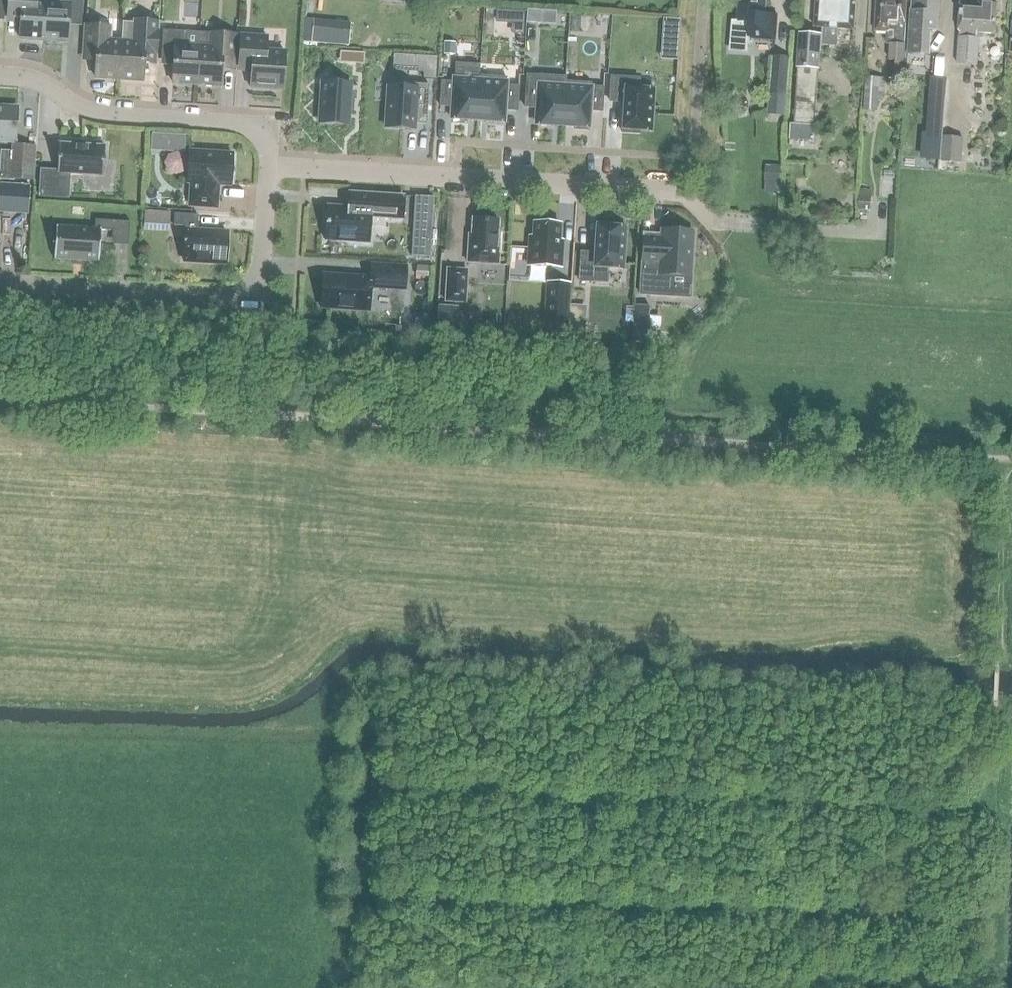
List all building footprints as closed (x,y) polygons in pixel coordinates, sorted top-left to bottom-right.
[(21,13),(19,38),(43,40),(45,2),(35,1),(35,0),(8,0),(8,12),(21,13)] [(45,2),(43,40),(66,41),(68,15),(81,16),(82,0),(56,0),(56,3),(45,2)] [(742,2),(739,2),(738,21),(732,20),(729,46),(748,48),(749,38),(775,40),(777,15),(764,14),(766,0),(742,0),(742,2)] [(856,0),(817,0),(815,28),(821,28),(820,36),(799,34),(797,69),(799,69),(794,128),(801,128),(815,129),(822,44),(835,45),(835,51),(837,51),(839,30),(854,31),(856,0)] [(904,70),(907,24),(906,24),(908,0),(878,0),(876,31),(888,32),(887,37),(891,42),(890,61),(895,61),(895,70),(904,70)] [(931,31),(939,31),(941,0),(936,0),(912,0),(909,55),(930,56),(931,31)] [(980,3),(980,5),(961,4),(957,64),(978,66),(980,34),(996,35),(998,4),(980,3)] [(527,9),(526,21),(538,22),(554,23),(555,11),(539,10),(527,9)] [(497,10),(496,19),(507,20),(508,11),(497,10)] [(663,18),(662,34),(678,35),(679,19),(663,18)] [(121,41),(119,79),(142,81),(143,64),(156,65),(159,21),(133,19),(132,22),(122,21),(121,41)] [(312,19),(311,42),(348,45),(350,22),(312,19)] [(95,78),(119,79),(121,41),(111,41),(111,27),(85,25),(83,51),(97,52),(95,78)] [(172,83),(196,84),(198,46),(199,32),(162,30),(161,56),(174,57),(172,83)] [(198,46),(196,84),(220,86),(221,60),(234,61),(236,35),(199,32),(198,46)] [(250,88),(282,90),(285,52),(266,50),(267,36),(240,35),(239,61),(252,62),(250,88)] [(444,42),(443,54),(454,54),(454,42),(444,42)] [(352,51),(352,62),(364,63),(364,51),(352,51)] [(393,54),(392,70),(423,72),(423,78),(435,78),(437,56),(393,54)] [(774,56),(772,92),(788,94),(790,57),(774,56)] [(535,123),(562,125),(565,76),(538,74),(538,76),(526,75),(524,107),(536,108),(535,123)] [(451,118),(477,119),(480,75),(479,75),(479,80),(453,78),(453,82),(441,82),(439,106),(451,106),(451,118)] [(506,77),(480,75),(477,119),(503,121),(504,110),(516,111),(518,87),(506,86),(506,77)] [(566,76),(565,76),(562,125),(575,126),(575,129),(588,130),(589,110),(601,111),(603,87),(591,86),(591,83),(566,81),(566,76)] [(625,78),(611,77),(609,101),(624,102),(622,133),(639,134),(639,130),(650,130),(652,90),(638,89),(639,78),(625,78)] [(884,78),(865,77),(863,111),(877,111),(878,98),(883,98),(884,78)] [(931,77),(927,133),(941,134),(945,78),(931,77)] [(322,82),(320,123),(346,124),(349,84),(322,82)] [(389,82),(386,127),(413,128),(413,123),(413,118),(426,119),(428,84),(389,82)] [(14,140),(17,108),(0,107),(0,139),(14,140)] [(791,127),(790,140),(800,141),(801,128),(794,128),(791,127)] [(165,134),(151,133),(151,150),(164,151),(165,134)] [(963,162),(964,137),(944,136),(943,161),(963,162)] [(102,175),(104,145),(58,142),(56,171),(40,170),(39,196),(67,197),(69,173),(102,175)] [(13,178),(33,179),(35,147),(15,146),(13,178)] [(232,153),(188,151),(186,182),(190,182),(189,205),(216,207),(217,191),(215,191),(215,184),(230,184),(232,153)] [(781,165),(765,165),(764,182),(780,183),(781,165)] [(30,184),(0,182),(0,213),(28,214),(30,184)] [(871,190),(859,189),(858,210),(870,211),(871,190)] [(327,206),(324,240),(368,242),(370,217),(402,219),(404,195),(370,193),(349,192),(348,207),(327,206)] [(433,197),(414,196),(413,220),(431,221),(433,197)] [(171,232),(171,212),(145,212),(145,232),(171,232)] [(197,215),(174,213),(173,225),(185,226),(183,260),(225,262),(227,233),(197,231),(197,215)] [(497,236),(498,220),(472,218),(471,235),(468,235),(467,262),(498,264),(500,236),(497,236)] [(94,219),(94,228),(55,225),(53,258),(98,261),(100,230),(113,230),(114,220),(94,219)] [(429,257),(431,221),(413,220),(411,256),(429,257)] [(530,238),(528,265),(560,267),(561,246),(558,245),(559,224),(534,222),(533,238),(530,238)] [(624,228),(614,227),(614,223),(597,222),(595,253),(580,252),(579,280),(606,282),(607,267),(622,268),(624,228)] [(668,275),(690,276),(692,232),(661,230),(660,246),(644,245),(644,238),(643,238),(639,294),(666,296),(668,275)] [(322,274),(320,307),(369,310),(370,287),(404,289),(406,267),(370,265),(369,278),(322,274)] [(427,276),(428,266),(416,265),(415,275),(427,276)] [(445,301),(465,302),(467,270),(447,269),(445,301)] [(565,324),(568,284),(551,282),(547,282),(545,322),(549,322),(565,324)] [(439,307),(438,319),(457,320),(458,308),(439,307)] [(633,314),(632,341),(647,342),(649,315),(633,314)] [(569,321),(568,338),(582,339),(583,322),(569,321)]
